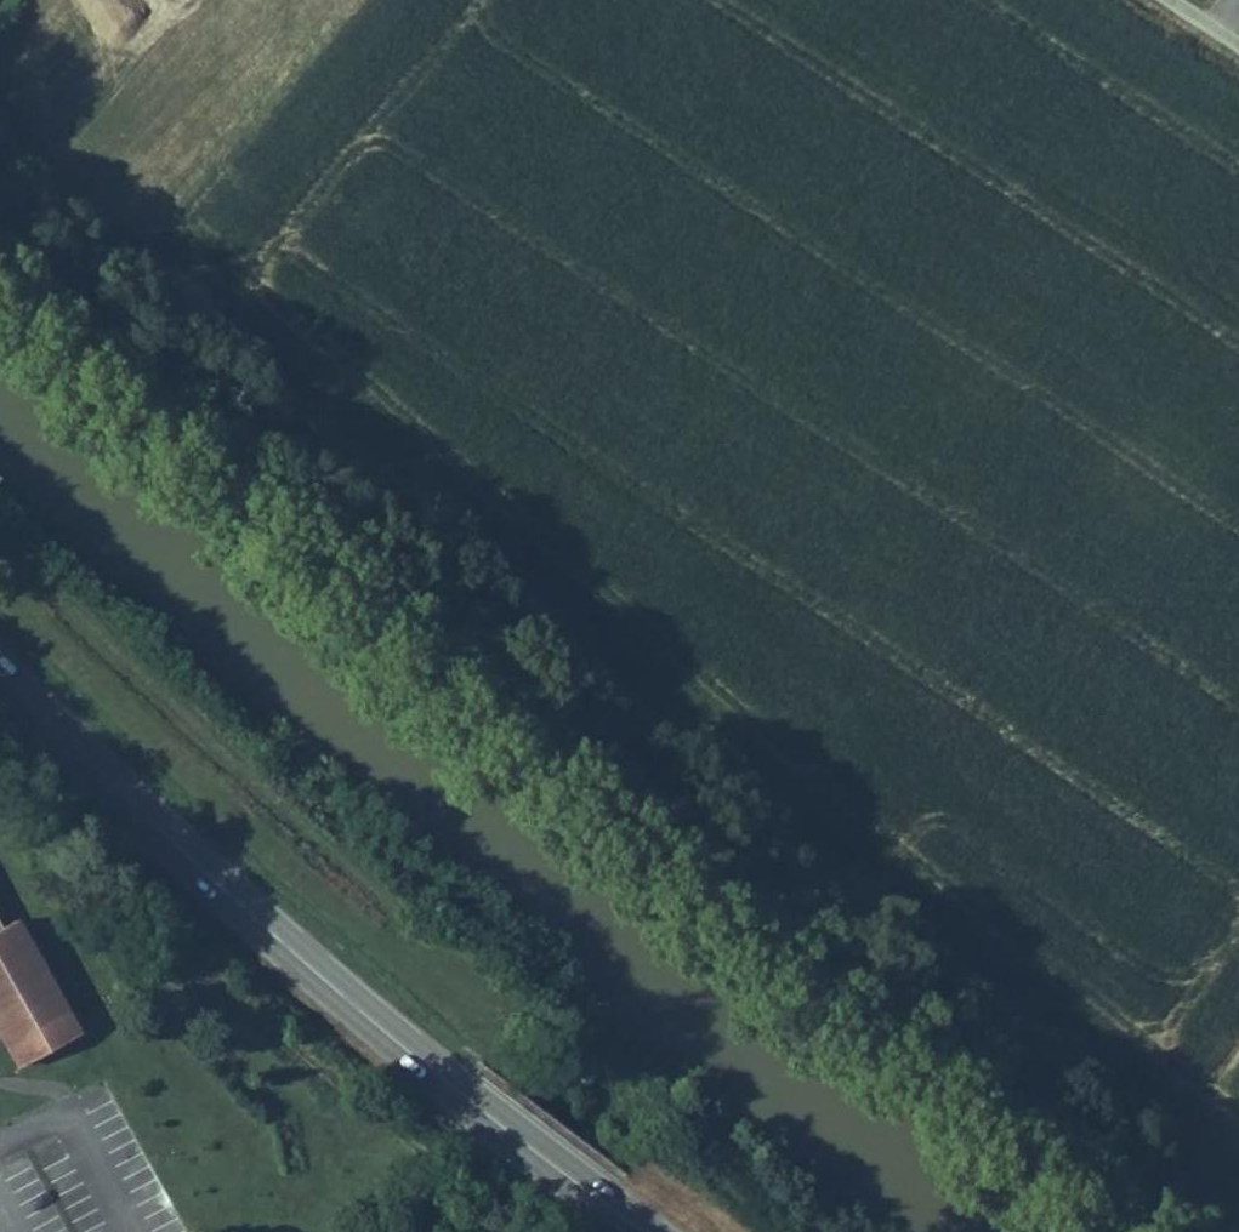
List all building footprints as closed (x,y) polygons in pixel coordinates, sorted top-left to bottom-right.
[(25,916),(20,909),(0,876),(0,931),(25,916)] [(20,909),(25,916),(0,931),(0,969),(12,989),(43,1040),(97,1008),(32,902),(20,909)] [(12,989),(0,969),(0,996),(12,989)]
